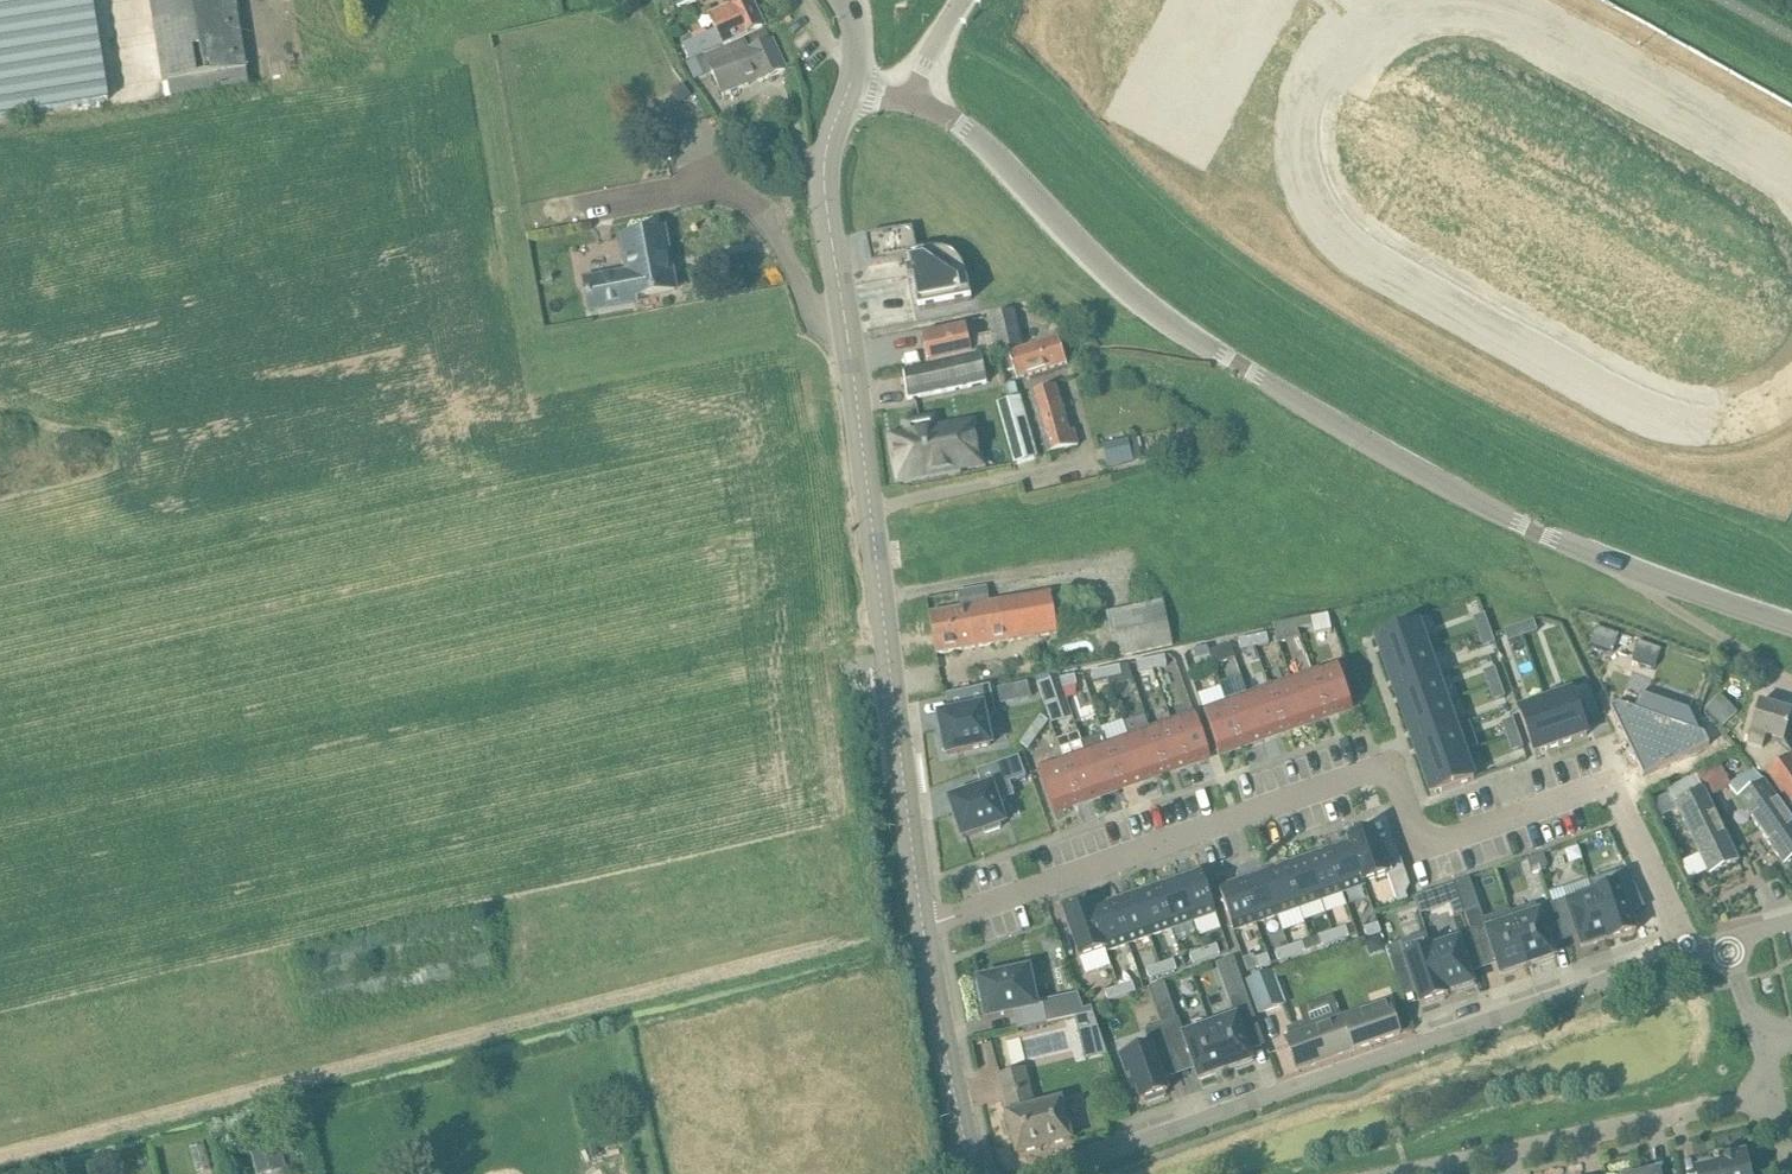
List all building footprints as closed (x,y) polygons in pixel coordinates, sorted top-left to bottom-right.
[(247,85),(235,0),(148,0),(161,96),(247,85)] [(677,9),(699,0),(674,0),(677,9)] [(709,19),(714,30),(706,34),(704,29),(692,35),(694,40),(682,45),(690,61),(722,45),(723,49),(748,37),(746,34),(763,25),(751,0),(734,8),(733,7),(709,19)] [(723,97),(746,86),(760,80),(785,69),(772,38),(749,48),(745,39),(705,58),(704,56),(688,64),(695,80),(711,73),(723,97)] [(972,300),(968,280),(926,253),(919,254),(913,227),(867,236),(872,265),(909,258),(910,263),(913,263),(915,272),(907,273),(909,284),(914,283),(920,310),(972,300)] [(666,231),(622,239),(628,272),(585,280),(591,311),(636,303),(635,297),(677,290),(666,231)] [(973,356),(973,354),(996,349),(997,352),(1023,347),(1016,311),(988,316),(992,334),(969,339),(966,326),(922,336),(928,366),(973,356)] [(1058,337),(1008,352),(1017,380),(1067,365),(1058,337)] [(910,400),(987,384),(981,355),(904,371),(910,400)] [(1069,432),(1057,387),(1030,394),(1046,454),(1079,445),(1075,430),(1069,432)] [(1021,397),(996,404),(1014,466),(1038,459),(1021,397)] [(936,430),(934,420),(908,424),(910,435),(894,438),(901,478),(981,463),(973,423),(936,430)] [(1136,438),(1103,445),(1108,467),(1141,459),(1136,438)] [(1051,592),(990,603),(987,586),(958,591),(961,608),(930,614),(936,653),(1058,632),(1051,592)] [(1163,600),(1106,612),(1116,659),(1174,646),(1163,600)] [(1485,614),(1473,618),(1479,632),(1490,628),(1485,614)] [(1296,620),(1298,630),(1312,627),(1310,617),(1296,620)] [(1296,620),(1274,625),(1279,642),(1299,635),(1298,630),(1296,620)] [(1533,620),(1519,625),(1523,636),(1537,631),(1533,620)] [(1376,639),(1385,665),(1428,650),(1419,624),(1376,639)] [(1519,625),(1504,630),(1508,642),(1523,636),(1519,625)] [(1490,628),(1479,632),(1484,647),(1495,643),(1490,628)] [(1593,648),(1658,672),(1664,654),(1599,630),(1593,648)] [(1253,637),(1255,647),(1269,644),(1267,634),(1253,637)] [(1241,650),(1255,647),(1253,637),(1239,640),(1241,650)] [(1230,643),(1209,650),(1214,664),(1235,657),(1230,643)] [(1195,660),(1209,657),(1207,647),(1193,650),(1195,660)] [(1428,650),(1385,665),(1395,691),(1437,676),(1428,650)] [(1151,659),(1153,669),(1167,666),(1165,656),(1151,659)] [(1139,672),(1153,669),(1151,659),(1137,662),(1139,672)] [(1105,669),(1107,679),(1121,676),(1119,666),(1105,669)] [(1313,671),(1329,715),(1351,707),(1337,667),(1321,672),(1320,669),(1313,671)] [(1495,667),(1484,672),(1489,686),(1500,682),(1495,667)] [(1093,682),(1107,679),(1105,669),(1091,672),(1093,682)] [(1307,722),(1329,715),(1313,671),(1291,679),(1307,722)] [(1063,688),(1077,685),(1075,676),(1061,679),(1063,688)] [(1437,676),(1395,691),(1404,716),(1446,701),(1437,676)] [(1285,730),(1307,722),(1291,679),(1270,686),(1285,730)] [(1050,682),(1038,686),(1046,709),(1058,705),(1050,682)] [(1500,682),(1489,686),(1494,701),(1505,697),(1500,682)] [(943,734),(939,735),(943,752),(947,751),(948,755),(992,745),(987,720),(998,717),(991,686),(947,695),(951,714),(940,717),(943,734)] [(1263,738),(1285,730),(1270,686),(1248,694),(1263,738)] [(1572,692),(1546,701),(1561,744),(1588,735),(1572,692)] [(1618,704),(1611,707),(1644,776),(1710,745),(1704,734),(1697,731),(1691,734),(1683,717),(1639,701),(1642,693),(1641,693),(1635,709),(1618,704)] [(1241,745),(1263,738),(1248,694),(1226,702),(1241,745)] [(1720,695),(1706,709),(1724,726),(1738,712),(1720,695)] [(1446,701),(1404,716),(1413,742),(1455,727),(1446,701)] [(1535,753),(1561,744),(1546,701),(1519,711),(1535,753)] [(1218,753),(1241,745),(1226,702),(1203,710),(1218,753)] [(1748,747),(1746,752),(1762,772),(1764,771),(1765,772),(1767,771),(1790,755),(1791,754),(1791,753),(1784,742),(1791,713),(1791,711),(1760,702),(1751,732),(1752,732),(1748,747)] [(1171,721),(1186,764),(1209,756),(1194,713),(1171,721)] [(1040,733),(1048,722),(1040,716),(1032,728),(1040,733)] [(1513,719),(1502,723),(1507,737),(1518,733),(1513,719)] [(1165,772),(1186,764),(1171,721),(1150,728),(1165,772)] [(1455,727),(1413,742),(1422,767),(1465,752),(1455,727)] [(1143,780),(1165,772),(1150,728),(1128,736),(1143,780)] [(1028,750),(1037,738),(1029,732),(1021,744),(1028,750)] [(1518,733),(1507,737),(1512,752),(1523,748),(1518,733)] [(1106,744),(1107,743),(1103,734),(1081,742),(1084,751),(1099,795),(1121,787),(1106,744)] [(1121,787),(1143,780),(1128,736),(1107,743),(1106,744),(1121,787)] [(1077,802),(1099,795),(1084,751),(1062,759),(1077,802)] [(1474,779),(1465,752),(1422,767),(1431,794),(1474,779)] [(1765,772),(1789,807),(1791,805),(1791,756),(1790,755),(1767,771),(1765,772)] [(984,789),(951,800),(963,837),(984,829),(986,835),(1003,829),(1002,823),(1006,822),(999,803),(1016,797),(1011,782),(1027,777),(1020,757),(978,771),(984,789)] [(1055,810),(1077,802),(1062,759),(1056,761),(1057,765),(1041,770),(1055,810)] [(1791,860),(1791,821),(1753,765),(1728,783),(1739,801),(1784,865),(1791,860)] [(1711,875),(1739,862),(1697,775),(1669,789),(1676,804),(1711,875)] [(1363,884),(1365,883),(1389,875),(1398,903),(1408,900),(1406,894),(1410,885),(1401,859),(1386,865),(1385,861),(1389,859),(1384,844),(1379,846),(1375,832),(1348,841),(1349,843),(1363,884)] [(1366,885),(1365,883),(1363,884),(1349,843),(1334,848),(1333,848),(1328,850),(1343,893),(1366,885)] [(1321,900),(1343,893),(1328,850),(1322,852),(1323,852),(1306,858),(1321,900)] [(1544,853),(1536,856),(1540,865),(1542,871),(1548,869),(1549,865),(1544,853)] [(1528,859),(1531,868),(1540,865),(1536,856),(1528,859)] [(1299,908),(1321,900),(1306,858),(1290,863),(1285,865),(1299,908)] [(1277,915),(1299,908),(1285,865),(1279,867),(1263,873),(1277,915)] [(1179,879),(1194,922),(1216,914),(1201,871),(1200,871),(1195,873),(1179,879)] [(1256,923),(1277,915),(1263,873),(1247,879),(1247,878),(1241,880),(1256,923)] [(1619,886),(1593,895),(1608,940),(1609,941),(1636,932),(1632,917),(1647,912),(1631,877),(1618,881),(1619,886)] [(1172,929),(1194,922),(1179,879),(1162,885),(1162,884),(1157,886),(1172,929)] [(1233,930),(1256,923),(1241,880),(1236,882),(1236,883),(1219,889),(1233,930)] [(1150,937),(1172,929),(1157,886),(1151,888),(1135,894),(1150,937)] [(1128,944),(1150,937),(1135,894),(1119,900),(1119,899),(1113,901),(1128,944)] [(1559,901),(1552,904),(1558,921),(1562,935),(1576,930),(1582,948),(1608,940),(1593,895),(1568,903),(1567,898),(1559,901)] [(1106,952),(1128,944),(1113,901),(1108,903),(1108,904),(1093,909),(1091,910),(1105,950),(1106,952)] [(1512,917),(1529,967),(1555,958),(1549,939),(1562,935),(1558,921),(1552,904),(1512,917)] [(1091,910),(1093,909),(1092,907),(1066,916),(1081,959),(1105,950),(1091,910)] [(1529,967),(1512,917),(1510,910),(1484,919),(1480,908),(1465,913),(1471,931),(1476,947),(1490,942),(1501,976),(1529,967)] [(1368,938),(1381,933),(1378,924),(1364,929),(1368,938)] [(1332,932),(1335,941),(1349,936),(1346,927),(1332,932)] [(1474,985),(1468,966),(1481,962),(1476,947),(1471,931),(1456,936),(1458,941),(1433,949),(1448,994),(1474,985)] [(1322,946),(1335,941),(1332,932),(1319,937),(1322,946)] [(1289,947),(1292,956),(1306,952),(1302,942),(1289,947)] [(1433,949),(1406,958),(1402,943),(1387,948),(1395,974),(1409,970),(1421,1005),(1449,995),(1448,994),(1433,949)] [(1203,950),(1207,959),(1220,954),(1217,945),(1203,950)] [(1278,961),(1292,956),(1289,947),(1275,952),(1278,961)] [(1193,964),(1207,959),(1203,950),(1190,955),(1193,964)] [(1257,969),(1271,964),(1267,955),(1254,959),(1257,969)] [(1160,965),(1163,974),(1177,969),(1174,960),(1160,965)] [(1150,979),(1163,974),(1160,965),(1147,970),(1150,979)] [(1035,1003),(1029,971),(980,981),(980,984),(977,985),(980,1001),(984,1001),(987,1018),(1014,1012),(1018,1030),(1047,1024),(1042,1001),(1035,1003)] [(1259,1015),(1286,1005),(1273,971),(1246,981),(1259,1015)] [(1164,982),(1149,988),(1156,1007),(1171,1002),(1164,982)] [(1119,987),(1122,996),(1136,992),(1133,983),(1119,987)] [(1109,1001),(1122,996),(1119,987),(1105,992),(1109,1001)] [(1210,1026),(1226,1071),(1253,1061),(1241,1027),(1257,1021),(1247,994),(1230,1000),(1236,1017),(1210,1026)] [(1389,1002),(1307,1031),(1304,1021),(1285,1027),(1289,1038),(1286,1039),(1298,1070),(1401,1034),(1389,1002)] [(1226,1071),(1210,1026),(1185,1035),(1179,1018),(1162,1024),(1171,1051),(1187,1045),(1199,1081),(1226,1071)] [(1155,1057),(1171,1051),(1162,1024),(1145,1030),(1151,1047),(1121,1058),(1132,1089),(1136,1088),(1141,1101),(1145,1100),(1146,1103),(1165,1096),(1164,1093),(1168,1092),(1155,1057)] [(1036,1107),(1026,1069),(999,1076),(1010,1114),(1007,1115),(1017,1154),(1072,1140),(1062,1100),(1036,1107)] [(278,1137),(249,1144),(257,1173),(266,1173),(286,1169),(278,1137)] [(1746,1152),(1715,1159),(1716,1166),(1697,1170),(1697,1173),(1750,1173),(1746,1152)]
